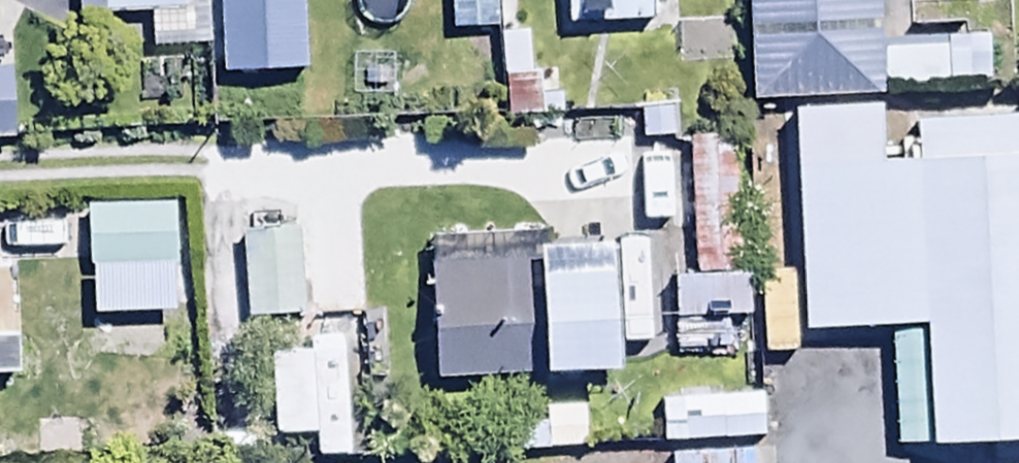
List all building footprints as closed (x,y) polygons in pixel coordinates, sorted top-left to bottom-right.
[(75,20),(184,21),(184,14),(206,14),(206,0),(75,0),(75,20)] [(494,0),(447,0),(449,37),(496,34),(494,0)] [(571,32),(653,28),(652,0),(569,0),(571,32)] [(752,110),(884,104),(884,92),(987,88),(986,44),(945,46),(945,53),(882,55),(879,0),(747,0),(752,110)] [(531,38),(501,39),(503,121),(562,119),(561,77),(532,78),(531,38)] [(0,79),(0,147),(13,147),(10,78),(0,79)] [(909,127),(911,162),(871,165),(868,115),(791,119),(803,329),(917,322),(923,425),(1018,419),(1018,121),(909,127)] [(170,205),(85,210),(90,320),(176,316),(170,205)] [(299,234),(243,236),(246,325),(302,323),(299,234)] [(536,271),(429,273),(431,388),(616,385),(614,258),(536,259),(536,271)] [(746,280),(673,281),(674,363),(747,362),(746,280)] [(273,355),(276,440),(314,439),(315,462),(365,462),(361,342),(309,344),(309,354),(273,355)] [(17,389),(15,344),(0,344),(0,389),(17,389)] [(514,434),(514,454),(586,453),(586,410),(544,411),(544,434),(514,434)] [(665,415),(666,448),(757,448),(757,415),(665,415)]
